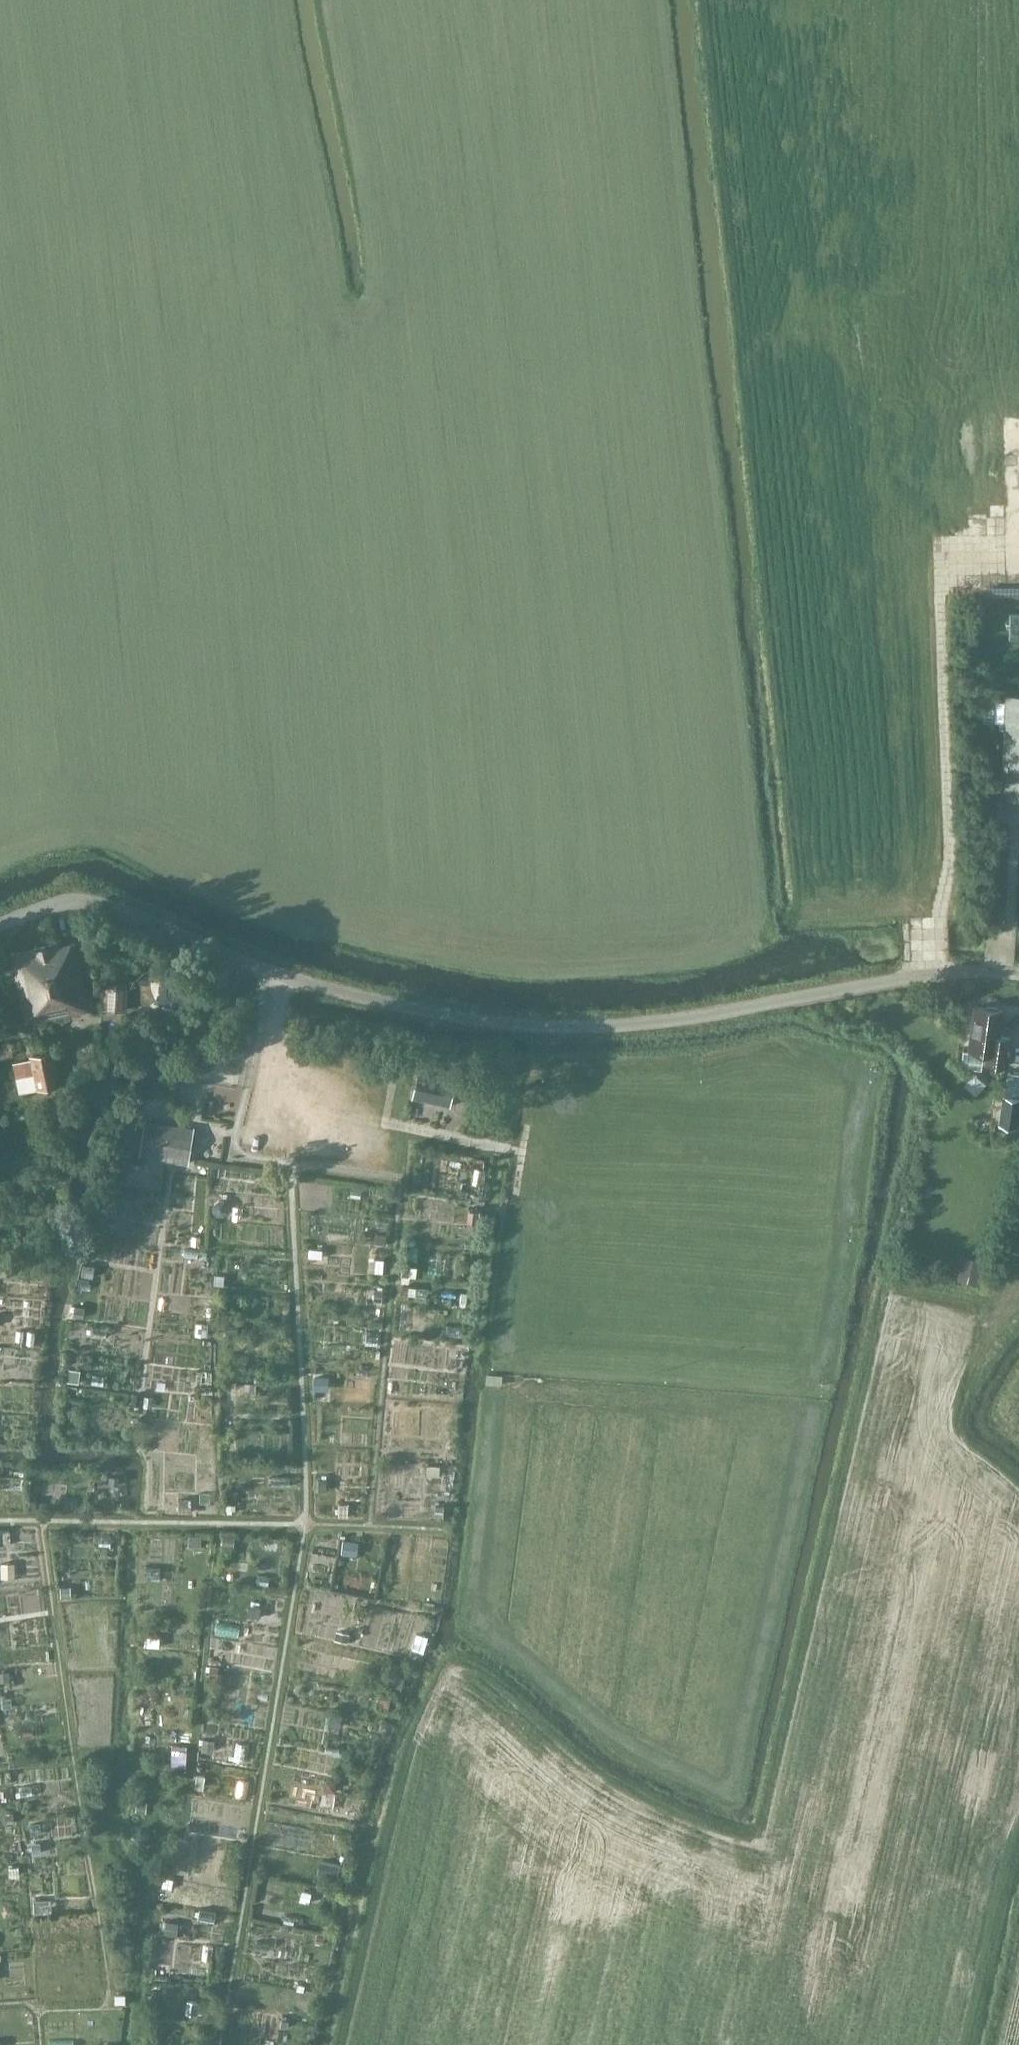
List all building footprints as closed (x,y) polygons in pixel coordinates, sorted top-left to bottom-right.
[(998,603),(997,640),(1014,640),(1014,656),(1018,657),(1018,604),(998,603)] [(1000,798),(1018,799),(1018,695),(1004,694),(1000,798)] [(59,946),(59,942),(11,953),(25,1022),(89,1010),(76,943),(59,946)] [(127,982),(104,981),(103,1010),(126,1011),(127,982)] [(986,1007),(975,1006),(969,1049),(985,1052),(984,1062),(1007,1065),(1011,1037),(999,1035),(1003,1010),(1000,1009),(998,1007),(988,1006),(986,1007)] [(60,1084),(53,1050),(29,1055),(29,1058),(12,1062),(19,1093),(60,1084)] [(413,1097),(448,1105),(454,1081),(419,1073),(413,1097)] [(1004,1095),(1002,1095),(997,1124),(1017,1127),(1018,1115),(1018,1097),(1004,1095)] [(987,1117),(974,1115),(973,1128),(986,1129),(987,1117)] [(188,1164),(189,1158),(194,1128),(146,1120),(141,1156),(188,1164)] [(145,1180),(145,1159),(128,1158),(127,1180),(145,1180)] [(5,1424),(4,1435),(14,1435),(16,1404),(21,1405),(23,1377),(0,1376),(0,1424),(5,1424)] [(232,1393),(253,1393),(253,1381),(232,1381),(232,1393)] [(411,1628),(406,1645),(420,1649),(425,1633),(411,1628)] [(139,1635),(139,1647),(154,1648),(155,1636),(139,1635)] [(129,1798),(129,1812),(147,1812),(147,1799),(129,1798)] [(65,1866),(61,1879),(77,1883),(80,1870),(65,1866)]
